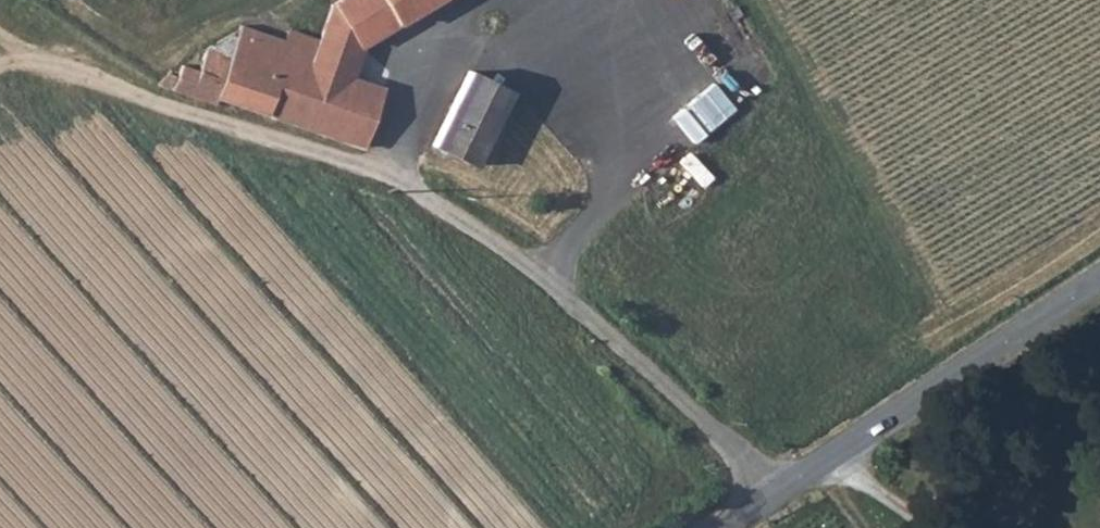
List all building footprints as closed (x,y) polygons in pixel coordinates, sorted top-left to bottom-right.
[(206,48),(198,70),(182,65),(177,76),(168,73),(157,85),(215,105),(218,97),(288,121),(364,147),(383,90),(347,78),(356,52),(438,0),(340,0),(332,5),(319,41),(294,32),(290,43),(278,77),(206,48)] [(238,30),(206,48),(278,77),(290,43),(284,40),(256,31),(240,26),(238,30)] [(284,40),(290,43),(294,32),(287,31),(284,40)] [(456,100),(497,121),(511,92),(470,72),(456,100)] [(433,145),(474,167),(497,121),(456,100),(433,145)]
